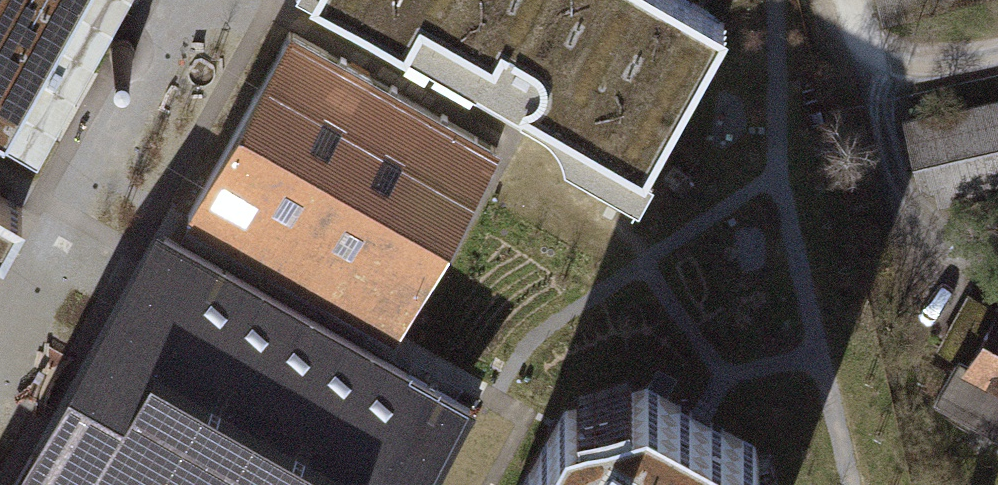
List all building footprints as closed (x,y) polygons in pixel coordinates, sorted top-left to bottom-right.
[(78,0),(0,0),(0,100),(17,109),(78,0)] [(684,0),(333,0),(637,172),(723,22),(684,0)] [(494,150),(288,37),(188,218),(394,331),(494,150)] [(898,103),(916,181),(932,178),(939,208),(997,195),(997,102),(939,115),(934,94),(898,103)] [(518,293),(576,167),(531,147),(483,251),(512,264),(502,286),(518,293)] [(1,244),(22,208),(9,201),(0,196),(0,243),(1,244)] [(164,228),(19,484),(421,484),(470,399),(164,228)] [(994,313),(973,301),(945,350),(964,361),(939,407),(997,440),(997,306),(994,313)] [(646,385),(631,389),(617,413),(603,417),(579,404),(565,407),(521,484),(746,484),(758,460),(754,446),(646,385)]
